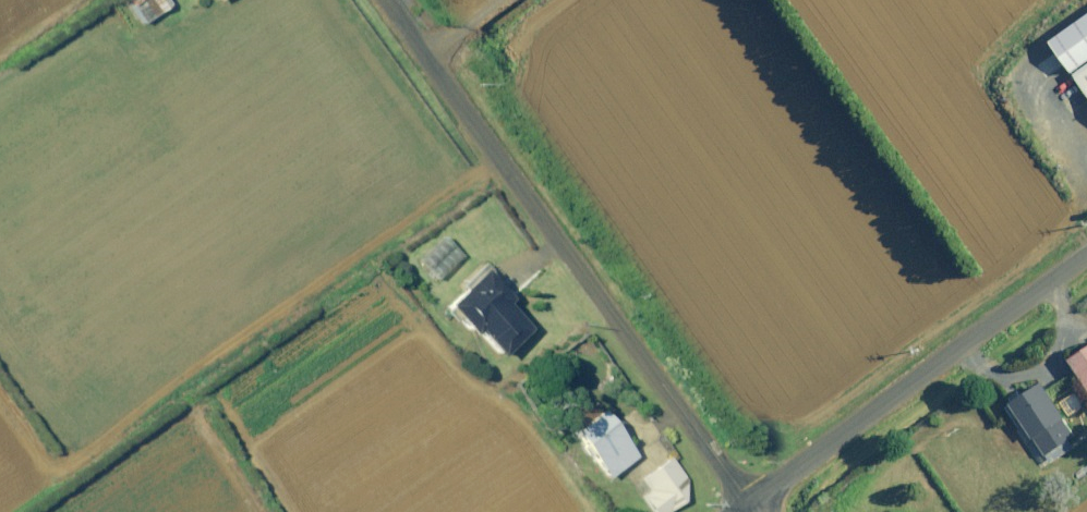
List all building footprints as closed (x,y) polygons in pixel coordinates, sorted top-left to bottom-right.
[(172,0),(134,0),(135,1),(133,3),(144,19),(172,1),(172,0)] [(1086,92),(1086,61),(1072,71),(1086,92)] [(1063,74),(1073,89),(1078,85),(1068,70),(1063,74)] [(1051,79),(1062,97),(1069,93),(1058,75),(1051,79)] [(433,274),(459,251),(441,231),(416,255),(433,274)] [(525,323),(505,300),(501,296),(505,292),(477,261),(438,297),(466,328),(471,323),(495,350),(525,323)] [(1086,387),(1086,344),(1067,357),(1077,372),(1086,387)] [(1064,415),(1047,390),(1040,380),(1020,393),(1011,399),(1008,401),(1031,436),(1032,436),(1044,454),(1052,448),(1074,434),(1063,416),(1064,415)] [(606,472),(630,454),(634,451),(599,404),(597,406),(571,425),(569,426),(604,473),(606,472)] [(566,437),(569,442),(574,439),(570,434),(566,437)] [(977,448),(983,458),(988,455),(982,445),(977,448)] [(681,496),(686,476),(668,452),(639,473),(647,485),(640,490),(638,491),(653,511),(659,511),(681,496)]
